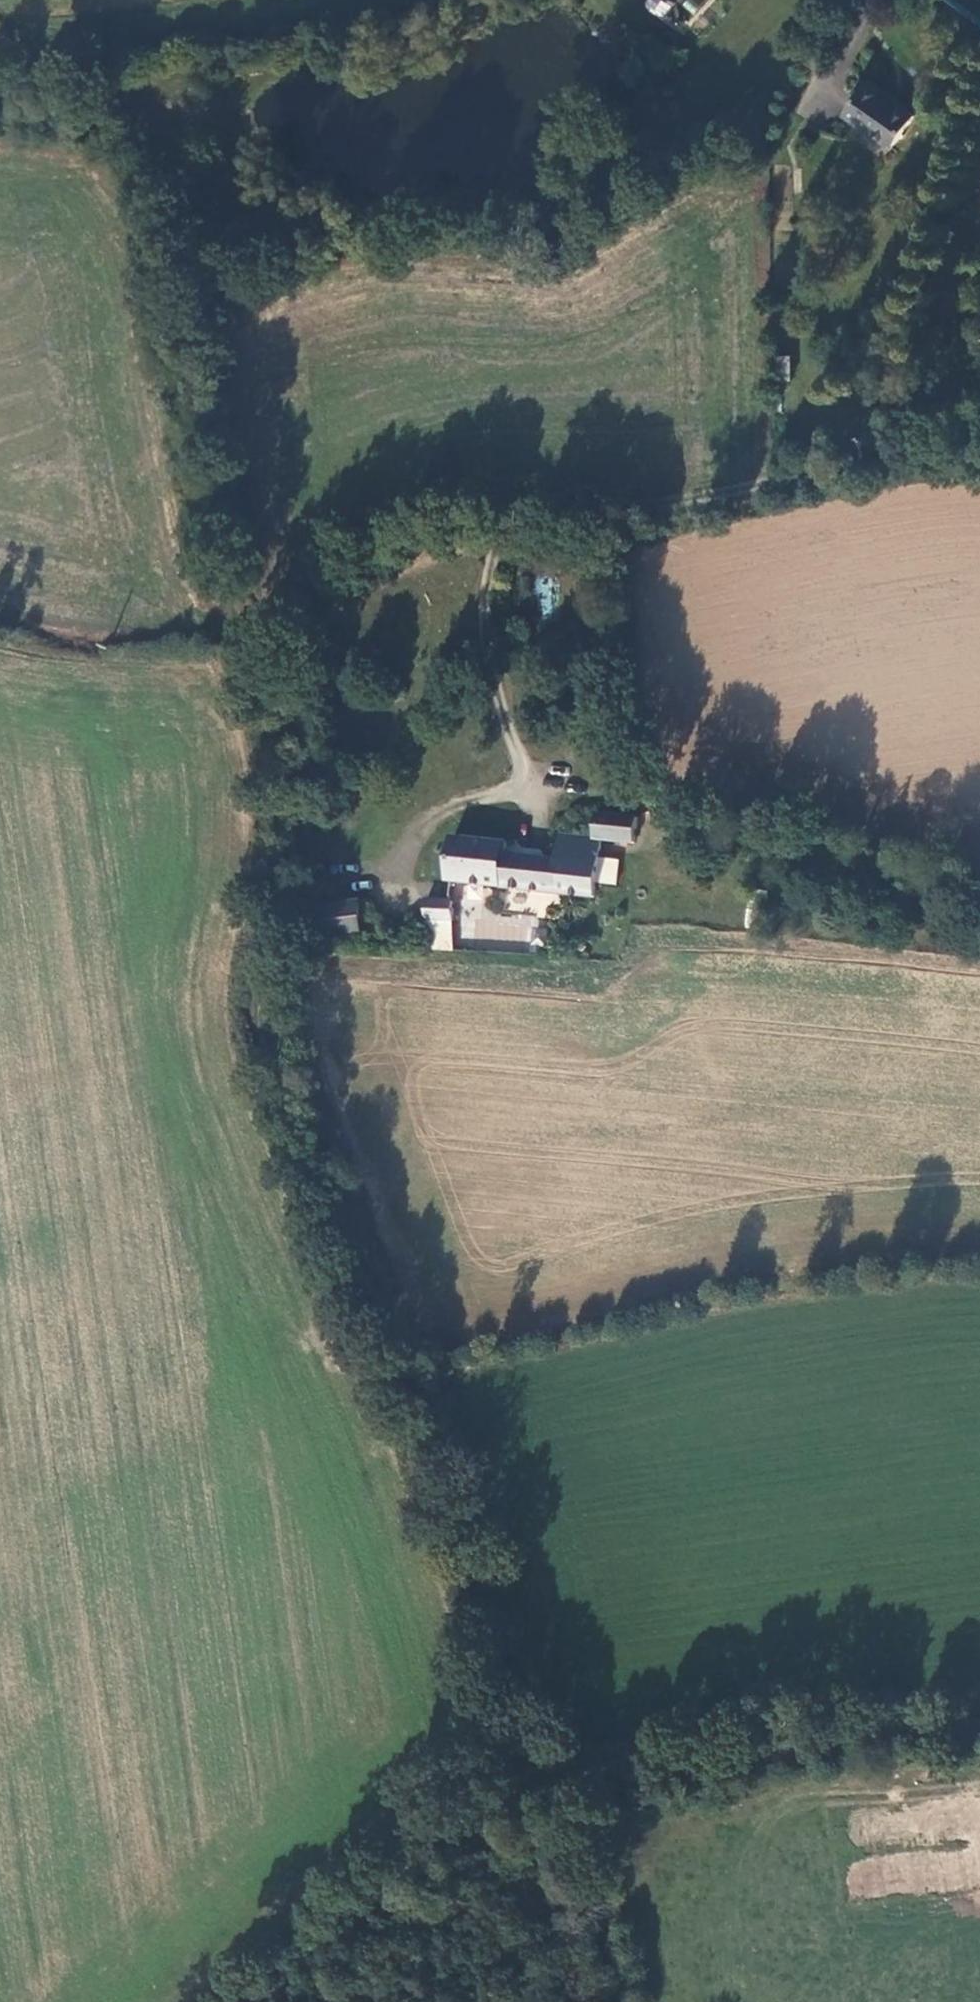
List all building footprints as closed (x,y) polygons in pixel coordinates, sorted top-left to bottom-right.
[(869,84),(847,114),(893,148),(914,117),(869,84)] [(630,846),(634,821),(591,816),(587,841),(553,837),(550,859),(502,855),(503,844),(457,840),(456,846),(453,873),(452,885),(594,900),(600,843),(630,846)] [(443,873),(453,873),(456,846),(445,845),(443,873)] [(454,898),(424,900),(425,926),(455,924),(454,898)] [(313,903),(316,939),(359,936),(356,899),(313,903)]
